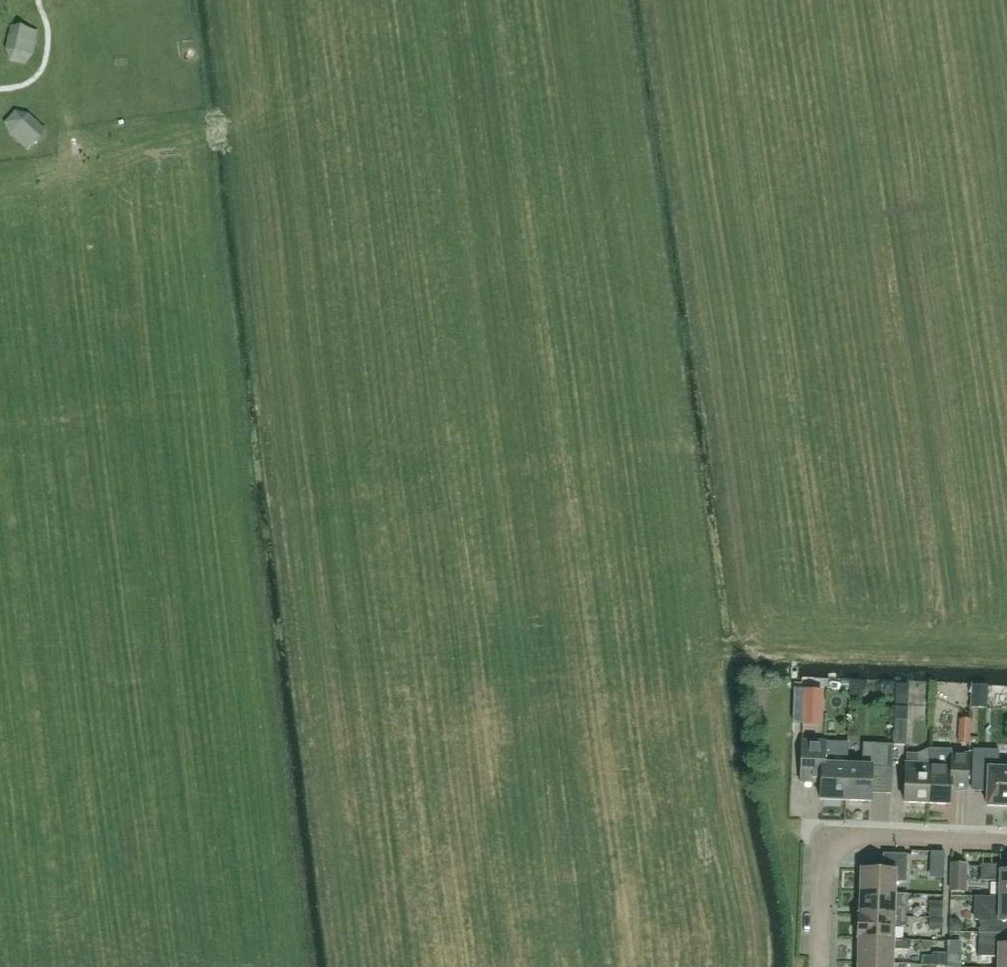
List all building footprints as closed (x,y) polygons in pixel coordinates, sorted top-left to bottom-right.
[(906,700),(907,684),(896,683),(895,700),(906,700)] [(975,712),(966,712),(966,735),(975,735),(975,712)] [(894,720),(893,745),(906,745),(907,720),(894,720)] [(800,782),(820,783),(819,799),(845,800),(846,765),(831,765),(832,742),(801,741),(800,782)] [(846,765),(845,800),(870,801),(871,774),(875,774),(875,768),(888,768),(889,744),(862,743),(862,766),(846,765)] [(928,764),(927,804),(949,804),(950,788),(967,789),(969,754),(950,753),(951,750),(929,749),(928,764)] [(972,749),(971,788),(987,789),(986,806),(1006,807),(1006,769),(998,769),(998,750),(972,749)] [(927,804),(928,764),(917,764),(918,753),(906,753),(904,803),(927,804)] [(944,863),(945,851),(932,850),(931,862),(944,863)] [(859,893),(894,894),(895,882),(906,882),(907,854),(883,853),(882,870),(860,869),(859,893)] [(965,864),(951,863),(950,892),(964,892),(965,864)] [(1006,897),(1006,865),(980,864),(980,880),(1000,881),(999,897),(1006,897)] [(857,915),(906,917),(906,907),(894,907),(894,894),(859,893),(858,915),(857,915)] [(999,897),(975,896),(974,919),(978,919),(978,932),(1006,933),(1006,921),(1006,897),(999,897)] [(906,917),(857,915),(856,938),(893,940),(893,926),(905,927),(906,917)] [(1006,945),(1006,933),(978,932),(978,957),(998,957),(997,966),(1006,966),(1006,945)] [(857,962),(892,963),(893,949),(909,950),(909,940),(893,940),(856,938),(856,939),(858,939),(857,962)] [(946,941),(946,952),(960,952),(960,942),(948,941),(946,941)]
